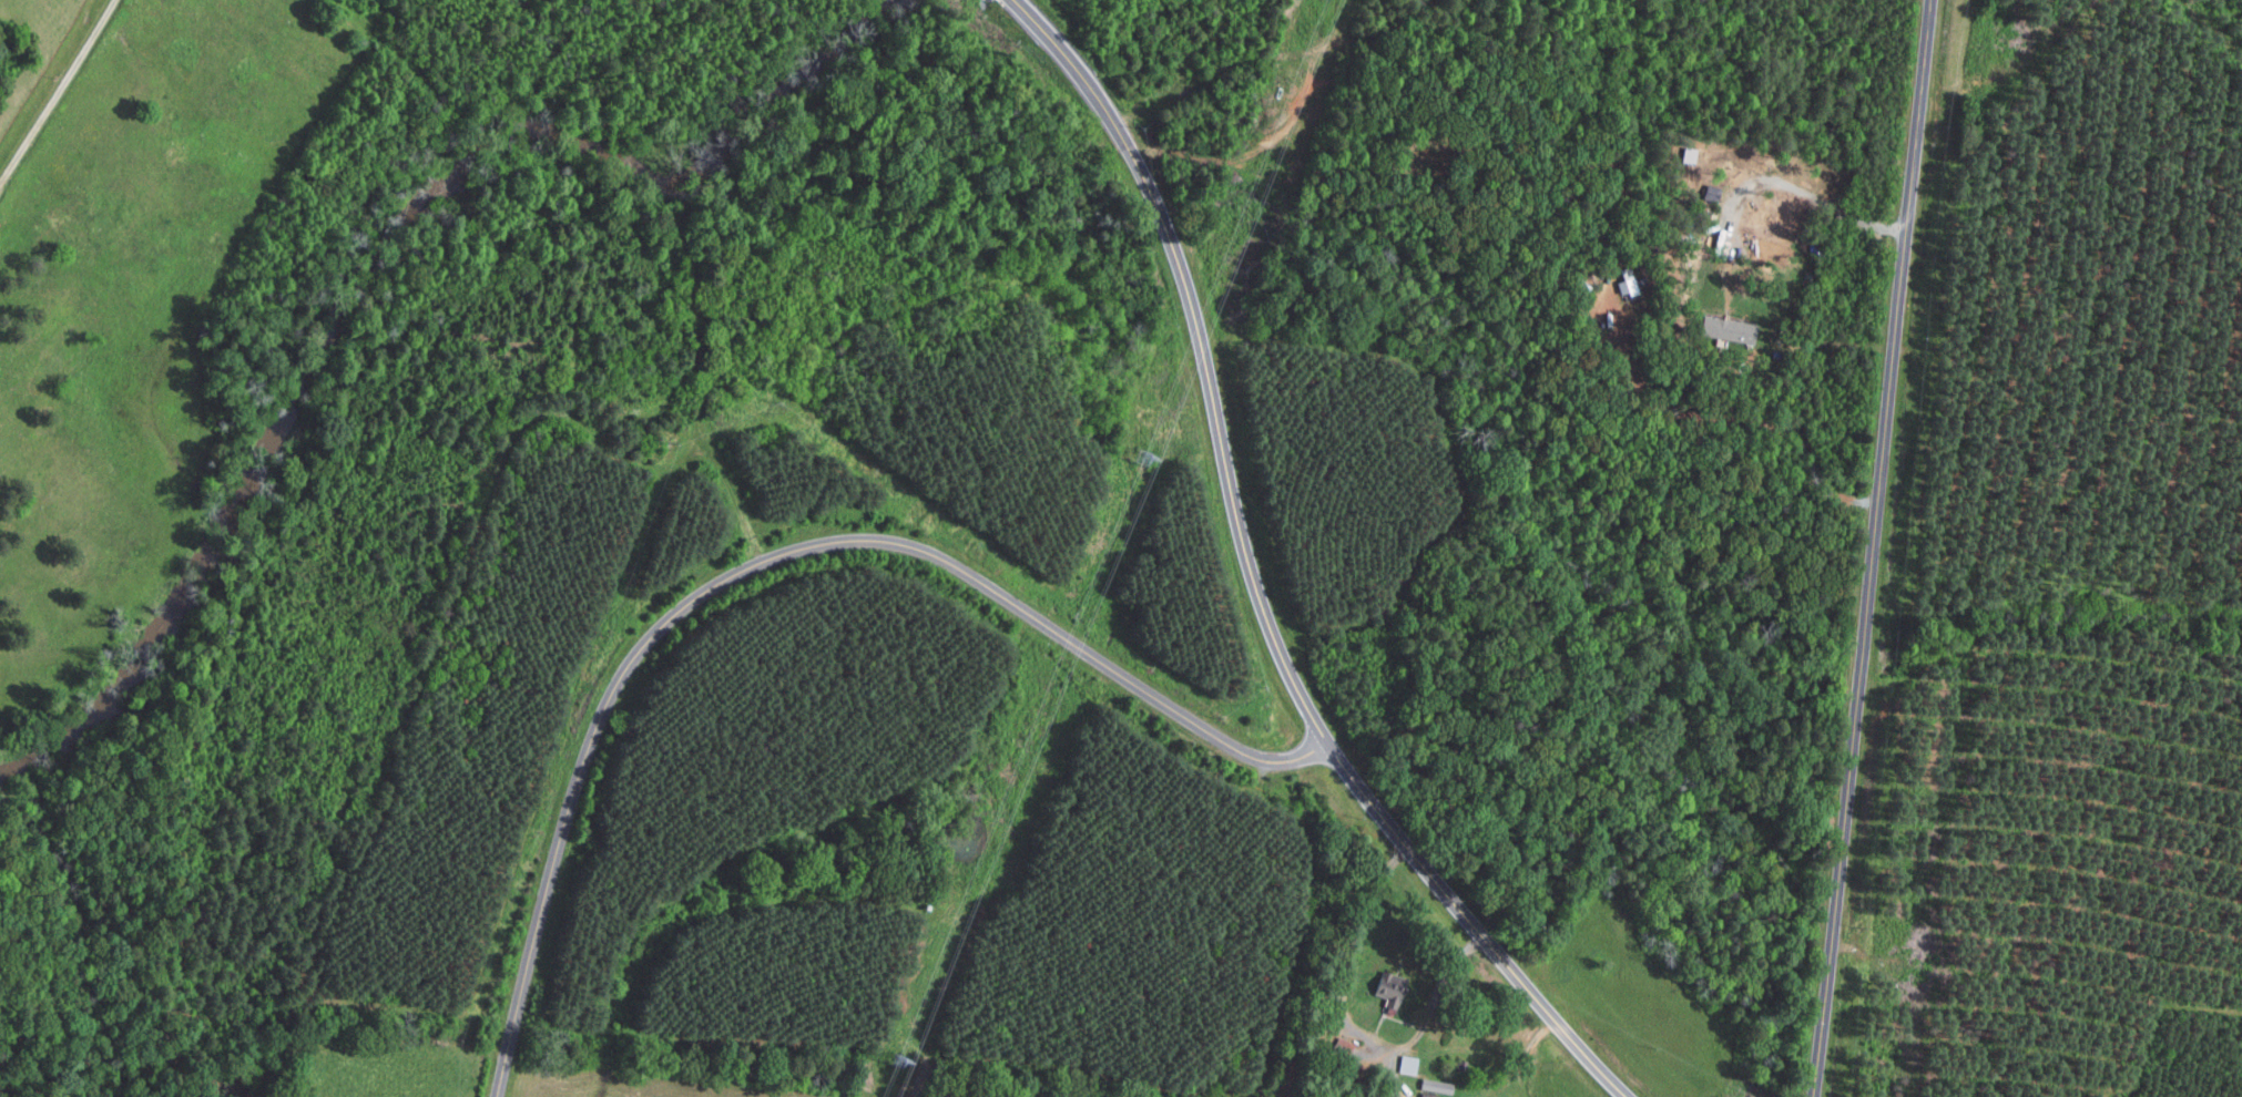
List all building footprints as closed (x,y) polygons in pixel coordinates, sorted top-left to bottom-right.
[(1756,346),(1758,323),(1703,318),(1701,340),(1756,346)] [(1385,1004),(1398,1010),(1411,980),(1385,969),(1374,993),(1387,999),(1385,1004)] [(1455,1082),(1426,1079),(1424,1090),(1454,1093),(1455,1082)]
